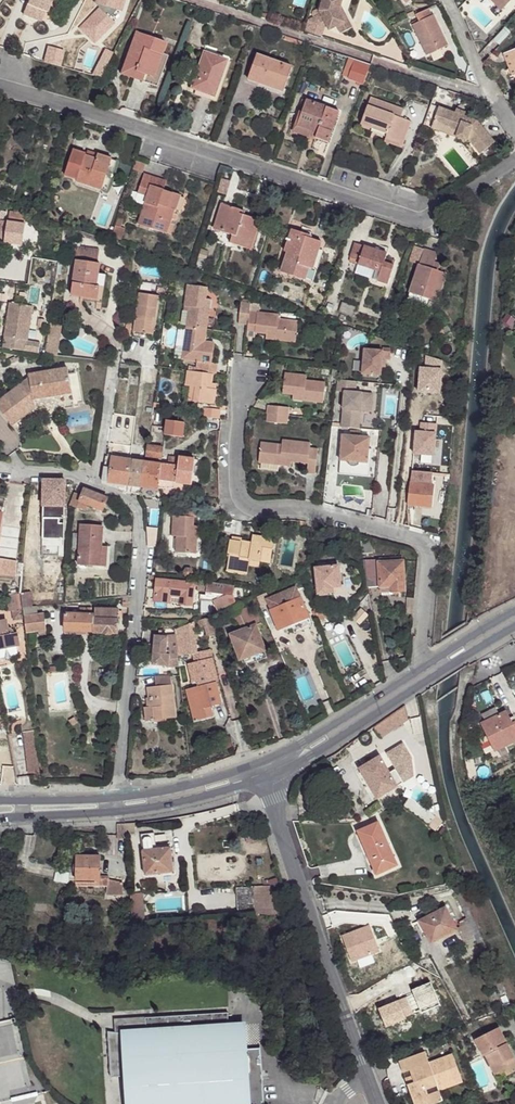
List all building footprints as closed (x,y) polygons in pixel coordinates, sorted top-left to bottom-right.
[(47,12),(52,0),(28,0),(22,14),(35,19),(40,9),(45,12),(47,12)] [(327,26),(329,31),(337,27),(345,23),(339,11),(341,7),(343,0),(323,0),(319,11),(321,14),(314,18),(308,21),(305,32),(321,37),(324,27),(327,26)] [(512,0),(491,0),(502,11),(512,0)] [(345,23),(337,27),(341,34),(352,28),(341,7),(339,11),(345,23)] [(112,8),(104,20),(109,24),(118,11),(112,8)] [(40,9),(35,19),(41,22),(45,12),(40,9)] [(448,45),(434,15),(432,16),(429,9),(416,15),(419,22),(412,25),(427,55),(448,45)] [(312,15),(314,18),(321,14),(319,11),(317,10),(313,12),(312,15)] [(88,31),(97,39),(109,24),(104,20),(99,17),(88,31)] [(165,43),(135,32),(124,64),(127,66),(125,71),(134,75),(136,72),(153,78),(161,54),(165,43)] [(191,88),(213,95),(226,60),(203,52),(191,88)] [(513,76),(514,75),(514,68),(509,52),(504,54),(513,76)] [(168,56),(161,54),(153,78),(136,72),(134,75),(125,71),(127,66),(124,64),(120,74),(157,86),(168,56)] [(284,89),(292,68),(257,55),(248,80),(260,84),(261,81),(284,89)] [(364,84),(371,65),(355,60),(349,78),(364,84)] [(283,92),(284,89),(261,81),(260,84),(283,92)] [(361,124),(372,128),(373,125),(389,130),(387,134),(386,138),(399,143),(407,121),(401,118),(404,110),(370,98),(361,124)] [(312,137),(328,143),(339,112),(306,100),(306,101),(302,99),(293,125),(313,132),(312,137)] [(456,137),(467,141),(468,138),(468,137),(474,142),(474,145),(481,154),(495,142),(477,121),(464,117),(455,113),(439,107),(434,122),(450,128),(451,130),(458,132),(456,137)] [(399,143),(386,138),(384,142),(401,148),(411,122),(407,121),(399,143)] [(456,137),(458,132),(451,130),(450,128),(434,122),(431,128),(456,137)] [(313,132),(293,125),(291,130),(311,137),(312,137),(313,132)] [(373,125),(372,128),(387,134),(389,130),(373,125)] [(102,189),(111,160),(112,159),(98,154),(96,159),(86,156),(85,156),(85,154),(73,150),(65,176),(77,180),(76,182),(102,190),(102,189)] [(88,151),(86,156),(96,159),(98,154),(88,151)] [(116,161),(111,160),(102,189),(107,190),(116,161)] [(170,208),(175,194),(163,190),(152,186),(155,178),(144,175),(136,200),(138,203),(145,205),(139,225),(167,234),(174,209),(170,208)] [(166,182),(155,178),(152,186),(163,190),(166,182)] [(222,179),(218,193),(226,195),(230,181),(222,179)] [(179,195),(175,194),(170,208),(174,209),(179,195)] [(232,235),(230,243),(247,248),(252,231),(256,232),(259,233),(263,221),(239,213),(240,210),(222,204),(214,229),(232,235)] [(22,246),(27,214),(9,211),(8,222),(0,221),(0,242),(22,246)] [(319,250),(322,241),(310,238),(311,233),(308,232),(307,235),(292,230),(285,252),(287,253),(281,272),(313,282),(317,269),(313,268),(319,250)] [(252,231),(247,248),(250,250),(256,232),(252,231)] [(386,259),(387,254),(355,243),(349,261),(358,264),(358,265),(375,270),(372,279),(388,285),(395,262),(386,259)] [(76,261),(70,295),(97,299),(99,287),(96,286),(99,264),(97,263),(99,250),(72,245),(69,259),(76,261)] [(437,254),(424,249),(410,293),(428,299),(437,302),(446,274),(438,271),(432,269),(435,263),(437,254)] [(319,250),(313,268),(317,269),(323,251),(319,250)] [(188,311),(186,327),(207,329),(209,309),(204,309),(206,299),(207,288),(187,285),(183,311),(188,311)] [(133,332),(153,335),(154,330),(152,329),(153,318),(156,319),(159,296),(139,293),(133,332)] [(428,299),(410,293),(408,298),(427,305),(428,299)] [(241,301),(238,324),(248,325),(250,303),(241,301)] [(3,348),(39,353),(40,343),(27,341),(33,306),(9,303),(3,348)] [(248,325),(247,336),(255,337),(255,333),(276,335),(276,339),(296,342),(298,321),(278,319),(279,314),(258,312),(258,304),(250,303),(248,325)] [(353,316),(355,309),(342,304),(340,311),(353,316)] [(52,322),(47,353),(57,355),(62,324),(52,322)] [(212,363),(214,343),(205,342),(207,329),(186,327),(186,329),(181,359),(197,362),(196,372),(213,374),(216,375),(218,364),(212,363)] [(175,358),(181,359),(186,329),(179,328),(175,358)] [(153,335),(133,332),(132,337),(152,340),(153,335)] [(382,351),(364,350),(362,374),(380,376),(382,360),(389,360),(390,348),(383,348),(382,351)] [(11,426),(35,408),(33,399),(71,393),(67,368),(29,375),(29,378),(31,387),(27,388),(22,383),(0,400),(0,411),(11,426)] [(213,405),(216,389),(214,389),(215,384),(212,383),(213,374),(196,372),(188,371),(185,386),(191,386),(188,401),(213,405)] [(306,376),(285,373),(282,394),(293,395),(303,396),(303,401),(323,403),(325,383),(306,381),(306,376)] [(29,378),(22,383),(27,388),(31,387),(29,378)] [(356,382),(337,380),(336,391),(345,392),(342,427),(359,429),(360,411),(371,412),(372,394),(359,393),(360,390),(355,390),(356,382)] [(510,385),(509,391),(508,395),(505,394),(503,404),(514,407),(514,387),(510,385)] [(289,408),(268,405),(266,421),(287,424),(289,416),(289,408)] [(204,417),(220,419),(221,410),(204,408),(204,417)] [(303,409),(289,408),(289,416),(302,417),(303,409)] [(167,420),(165,435),(182,437),(184,423),(167,420)] [(370,438),(342,435),(341,443),(339,442),(339,448),(341,449),(340,461),(348,461),(348,464),(351,466),(355,466),(358,465),(358,462),(367,463),(370,438)] [(261,442),(258,463),(262,463),(279,465),(279,461),(291,462),(308,464),(307,473),(315,474),(318,449),(310,448),(311,443),(282,439),(282,444),(261,442)] [(163,448),(149,446),(147,446),(145,460),(151,461),(152,457),(161,458),(163,448)] [(102,481),(129,485),(133,460),(106,456),(102,481)] [(161,464),(158,488),(174,488),(174,482),(192,485),(195,459),(179,457),(179,458),(169,456),(168,465),(161,464)] [(145,462),(133,460),(129,485),(141,487),(145,462)] [(161,464),(145,462),(141,487),(158,489),(158,488),(161,464)] [(279,465),(262,463),(261,469),(278,471),(279,465)] [(65,480),(43,480),(43,506),(65,506),(65,480)] [(431,507),(434,486),(410,483),(408,505),(431,507)] [(108,498),(84,488),(82,496),(74,493),(70,505),(84,510),(86,504),(102,511),(108,498)] [(173,516),(172,536),(177,536),(176,553),(196,554),(197,537),(192,537),(193,526),(193,518),(198,518),(199,510),(183,509),(183,516),(180,516),(173,516)] [(101,566),(103,526),(80,525),(78,565),(101,566)] [(148,532),(147,546),(155,547),(156,533),(148,532)] [(263,537),(262,540),(252,538),(251,542),(251,546),(241,545),(241,541),(242,539),(230,537),(227,553),(230,554),(228,566),(247,569),(248,565),(249,559),(260,561),(260,555),(271,557),(273,539),(263,537)] [(361,542),(362,554),(372,553),(371,541),(361,542)] [(365,560),(366,587),(380,587),(380,595),(392,595),(392,592),(404,591),(403,561),(379,562),(379,560),(365,560)] [(341,586),(339,565),(315,568),(317,594),(344,591),(344,585),(341,586)] [(206,591),(207,582),(189,580),(189,583),(157,580),(154,601),(169,603),(169,601),(180,602),(180,604),(192,605),(194,586),(198,586),(197,590),(206,591)] [(207,582),(206,591),(205,595),(200,594),(200,600),(213,600),(217,611),(236,603),(233,595),(234,586),(207,582)] [(269,604),(279,630),(297,622),(299,628),(302,629),(309,626),(310,623),(308,618),(308,617),(296,587),(268,598),(266,593),(258,597),(262,607),(269,604)] [(30,593),(20,594),(22,608),(32,607),(30,593)] [(22,608),(20,594),(8,595),(10,612),(13,611),(22,610),(22,608)] [(123,607),(130,608),(131,596),(124,597),(123,607)] [(255,654),(258,661),(268,658),(256,626),(260,624),(256,613),(252,615),(251,612),(248,613),(247,608),(241,610),(239,604),(231,608),(237,622),(238,621),(240,621),(242,625),(240,626),(242,630),(230,634),(240,660),(241,660),(255,654)] [(319,605),(313,607),(319,621),(325,618),(319,605)] [(23,609),(24,617),(36,615),(35,607),(23,609)] [(117,633),(118,616),(121,616),(121,611),(119,611),(119,610),(95,608),(95,615),(92,615),(93,609),(80,608),(80,614),(66,613),(65,630),(117,633)] [(352,618),(359,625),(368,615),(361,609),(352,618)] [(22,610),(13,611),(14,621),(24,619),(22,610)] [(47,636),(44,614),(36,615),(24,617),(26,634),(39,632),(39,637),(47,636)] [(207,635),(217,632),(212,616),(197,621),(199,628),(204,626),(207,635)] [(16,647),(20,646),(17,633),(14,634),(13,631),(11,630),(9,629),(7,628),(5,620),(0,621),(0,650),(16,647)] [(175,630),(176,635),(178,655),(192,654),(195,662),(188,664),(192,683),(197,682),(198,687),(216,682),(218,682),(212,658),(208,659),(206,651),(197,652),(194,622),(175,630)] [(154,646),(152,665),(168,666),(168,668),(179,666),(178,655),(176,635),(168,636),(168,637),(160,636),(159,646),(154,646)] [(0,650),(0,659),(4,658),(5,660),(7,661),(10,661),(12,658),(11,656),(18,655),(16,647),(0,650)] [(258,661),(255,654),(241,660),(244,666),(258,661)] [(170,676),(155,676),(156,686),(148,687),(151,708),(145,708),(147,721),(168,718),(167,716),(176,715),(170,676)] [(216,682),(198,687),(185,690),(194,723),(213,718),(211,706),(209,695),(218,692),(216,682)] [(221,703),(218,692),(209,695),(211,706),(221,703)] [(405,705),(395,712),(402,723),(408,719),(405,705)] [(481,723),(495,752),(514,741),(514,721),(512,723),(506,711),(481,723)] [(373,727),(380,738),(402,723),(395,712),(373,727)] [(28,774),(42,772),(37,731),(23,733),(28,774)] [(360,769),(377,798),(396,786),(379,757),(360,769)] [(435,830),(442,821),(410,797),(403,806),(435,830)] [(357,831),(377,875),(398,865),(378,822),(357,831)] [(126,833),(126,823),(117,824),(117,839),(127,839),(126,833)] [(135,823),(126,823),(126,833),(135,832),(135,823)] [(173,872),(170,848),(156,849),(154,833),(141,834),(145,875),(173,872)] [(100,877),(100,856),(76,856),(76,880),(69,880),(68,884),(68,886),(107,886),(107,895),(123,895),(123,882),(108,880),(100,879),(100,877)] [(54,881),(68,884),(69,880),(69,873),(56,870),(54,881)] [(468,905),(457,883),(452,886),(462,908),(468,905)] [(254,887),(236,888),(238,912),(256,911),(256,914),(278,913),(270,886),(253,886),(254,887)] [(142,893),(130,894),(133,926),(145,925),(142,893)] [(486,947),(468,905),(462,908),(480,949),(486,947)] [(446,906),(418,921),(429,941),(431,943),(433,943),(458,930),(446,906)] [(128,1103),(264,1103),(260,1048),(246,1049),(244,1026),(228,1027),(227,1013),(145,1018),(146,1025),(117,1027),(117,1033),(115,1032),(108,1031),(111,1077),(126,1076),(128,1103)] [(117,1033),(117,1027),(146,1025),(145,1018),(145,1017),(114,1019),(115,1032),(117,1033)] [(499,1027),(475,1039),(483,1056),(485,1055),(488,1053),(492,1063),(489,1064),(495,1075),(505,1071),(507,1075),(514,1071),(514,1059),(499,1027)] [(425,1052),(399,1061),(403,1072),(410,1070),(412,1076),(414,1082),(407,1085),(414,1103),(422,1103),(430,1101),(428,1094),(426,1090),(437,1086),(461,1077),(452,1054),(429,1063),(425,1052)] [(405,1078),(407,1085),(414,1082),(412,1076),(405,1078)] [(463,1082),(461,1077),(437,1086),(439,1090),(463,1082)] [(422,1103),(433,1103),(443,1101),(439,1090),(428,1094),(430,1101),(422,1103)]
